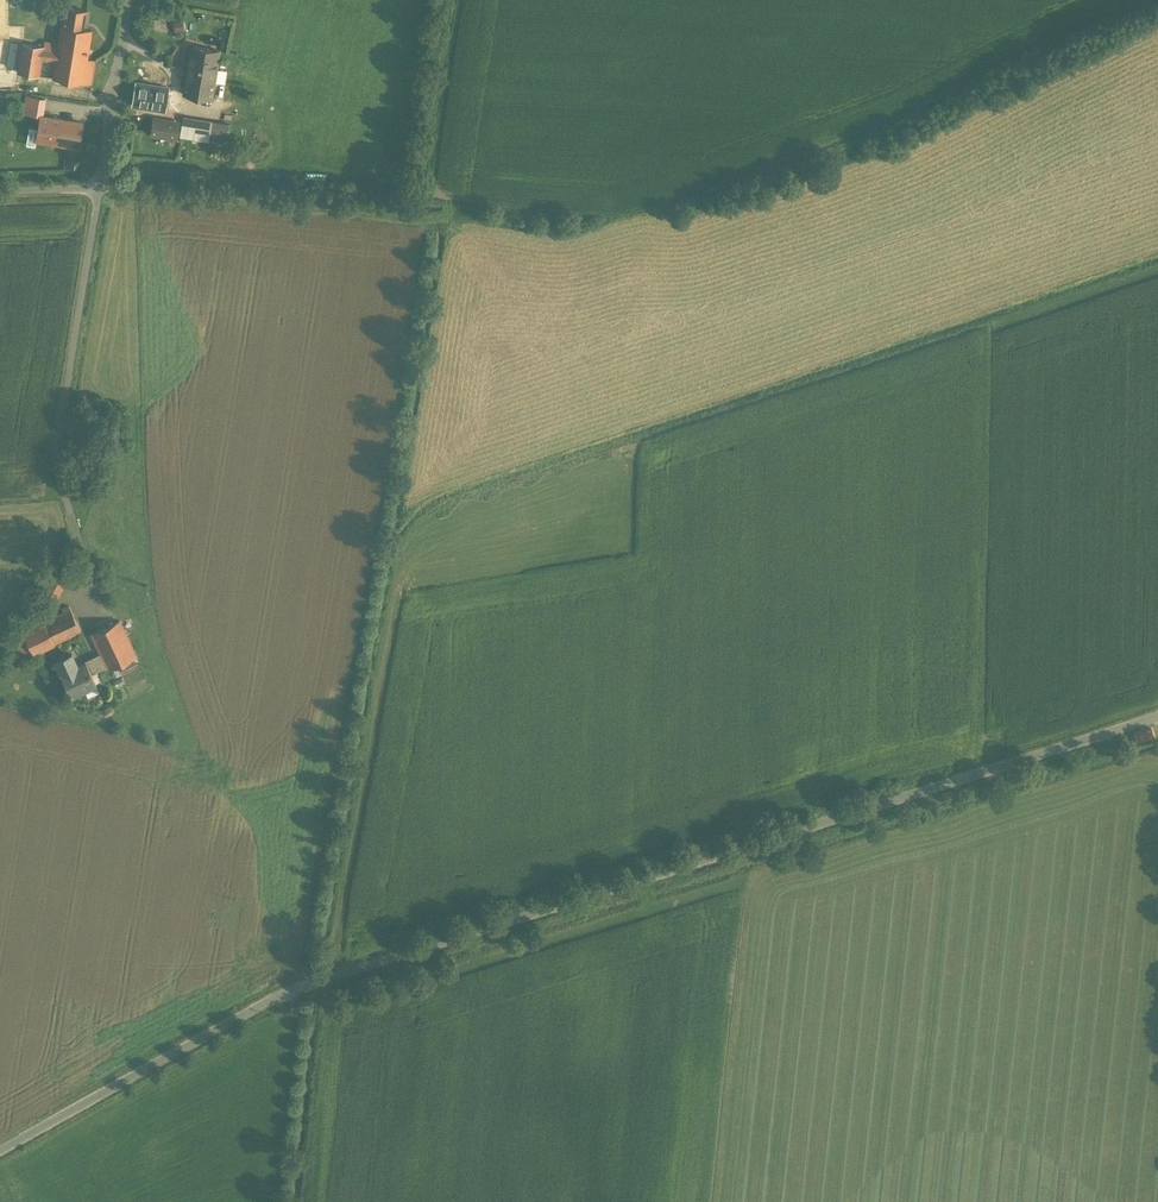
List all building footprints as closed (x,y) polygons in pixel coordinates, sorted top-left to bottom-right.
[(23,43),(18,71),(39,75),(42,58),(57,60),(54,76),(91,83),(95,60),(87,59),(92,29),(84,28),(87,10),(66,7),(60,45),(45,42),(44,47),(23,43)] [(177,30),(188,30),(188,19),(177,19),(177,30)] [(220,50),(192,45),(183,93),(211,98),(220,50)] [(137,76),(132,111),(163,116),(169,81),(137,76)] [(42,115),(44,98),(26,95),(23,113),(40,115),(42,115)] [(42,115),(40,115),(36,140),(78,147),(82,122),(42,115)] [(228,122),(183,115),(180,136),(224,144),(228,122)] [(178,121),(154,118),(151,134),(175,138),(178,121)] [(68,575),(48,565),(35,591),(55,601),(68,575)] [(64,612),(15,635),(26,657),(81,630),(69,605),(62,609),(64,612)] [(119,620),(91,633),(101,652),(107,666),(108,669),(136,655),(119,620)] [(101,652),(84,660),(85,662),(86,661),(91,673),(107,666),(101,652)] [(72,653),(55,661),(71,694),(84,688),(84,687),(94,682),(94,683),(96,683),(91,673),(86,661),(85,662),(78,665),(72,653)] [(1152,727),(1134,732),(1136,742),(1154,736),(1152,727)]
